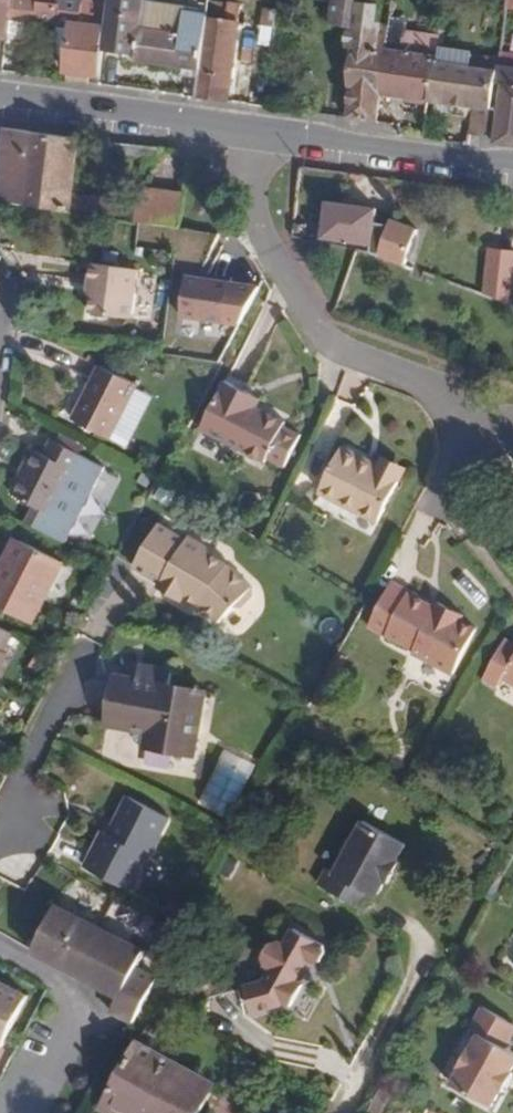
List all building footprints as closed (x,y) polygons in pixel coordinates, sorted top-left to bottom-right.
[(5,41),(8,20),(54,25),(50,55),(68,57),(66,71),(100,75),(103,47),(139,52),(138,59),(201,68),(197,98),(228,102),(241,6),(210,1),(209,11),(191,9),(147,2),(147,0),(110,0),(108,0),(0,0),(0,40),(5,41)] [(147,2),(191,9),(193,0),(147,0),(147,2)] [(510,53),(508,67),(497,65),(496,71),(436,62),(437,56),(438,53),(440,35),(406,31),(408,20),(392,17),(390,31),(364,27),(368,0),(335,0),(332,22),(360,26),(347,118),(379,122),(382,94),(453,104),(452,114),(467,116),(468,106),(474,107),(470,134),(486,137),(494,81),(503,82),(494,138),(495,144),(512,146),(512,54),(510,53)] [(505,8),(512,9),(512,0),(506,0),(505,8)] [(508,67),(510,53),(498,52),(497,62),(497,65),(508,67)] [(497,62),(438,53),(437,56),(436,62),(496,71),(497,65),(497,62)] [(494,138),(503,82),(494,81),(486,137),(494,138)] [(79,138),(4,128),(0,162),(0,199),(2,199),(134,218),(135,203),(73,194),(79,138)] [(117,143),(116,152),(162,158),(163,150),(117,143)] [(181,225),(186,192),(138,186),(134,218),(147,220),(181,225)] [(406,266),(419,230),(392,221),(391,226),(377,223),(378,209),(327,203),(323,239),(373,246),(372,254),(406,266)] [(306,225),(296,223),(295,234),(304,235),(306,225)] [(490,251),(486,296),(512,305),(512,253),(490,251)] [(134,323),(142,271),(92,264),(86,298),(92,298),(89,315),(134,323)] [(190,277),(186,317),(230,321),(234,282),(211,279),(190,277)] [(133,395),(138,385),(97,366),(68,422),(108,442),(126,407),(133,395)] [(228,379),(202,427),(266,463),(269,457),(285,467),(303,435),(286,425),(288,422),(259,407),(263,399),(228,379)] [(141,398),(133,395),(126,407),(135,411),(141,398)] [(81,456),(84,450),(60,438),(57,444),(81,456)] [(52,520),(84,458),(81,456),(57,444),(52,442),(44,458),(34,454),(10,498),(52,520)] [(320,487),(375,518),(378,520),(394,489),(407,464),(385,451),(379,463),(344,443),(320,487)] [(152,483),(142,477),(135,488),(146,494),(152,483)] [(163,487),(156,499),(172,509),(179,497),(163,487)] [(188,540),(162,525),(135,568),(163,584),(161,588),(184,603),(187,599),(201,606),(221,625),(255,589),(232,566),(209,553),(208,546),(193,536),(189,541),(188,540)] [(66,568),(19,543),(0,579),(0,614),(31,631),(66,568)] [(455,677),(481,631),(464,622),(467,617),(441,603),(439,607),(420,597),(421,595),(397,581),(372,625),(415,651),(414,654),(455,677)] [(11,657),(7,655),(16,637),(0,629),(0,677),(11,657)] [(486,677),(510,635),(507,633),(482,674),(486,677)] [(510,635),(486,677),(498,683),(503,675),(512,680),(512,637),(510,635)] [(198,758),(208,693),(174,687),(175,672),(143,668),(141,681),(117,679),(110,728),(149,734),(147,750),(198,758)] [(104,829),(86,865),(135,890),(174,815),(130,793),(110,832),(104,829)] [(327,871),(318,889),(368,913),(376,901),(377,901),(386,885),(388,887),(400,865),(398,864),(406,849),(363,825),(334,876),(327,871)] [(228,859),(217,878),(231,885),(242,866),(228,859)] [(161,974),(141,962),(147,950),(58,905),(35,951),(122,995),(113,1009),(135,1020),(161,974)] [(326,949),(295,932),(286,948),(280,944),(272,948),(265,965),(266,969),(272,972),(265,984),(245,989),(254,1017),(284,1008),(285,1007),(290,1010),(304,987),(297,983),(309,964),(315,968),(326,949)] [(5,1046),(31,996),(0,980),(0,1044),(5,1046)] [(512,1061),(512,1055),(501,1048),(512,1027),(512,1026),(479,1007),(467,1029),(474,1034),(466,1050),(463,1049),(453,1066),(456,1068),(446,1085),(486,1107),(496,1088),(494,1087),(502,1072),(506,1074),(512,1061)] [(216,1085),(138,1041),(98,1112),(201,1112),(216,1085)] [(500,1091),(509,1076),(506,1074),(502,1072),(494,1087),(496,1088),(500,1091)]
